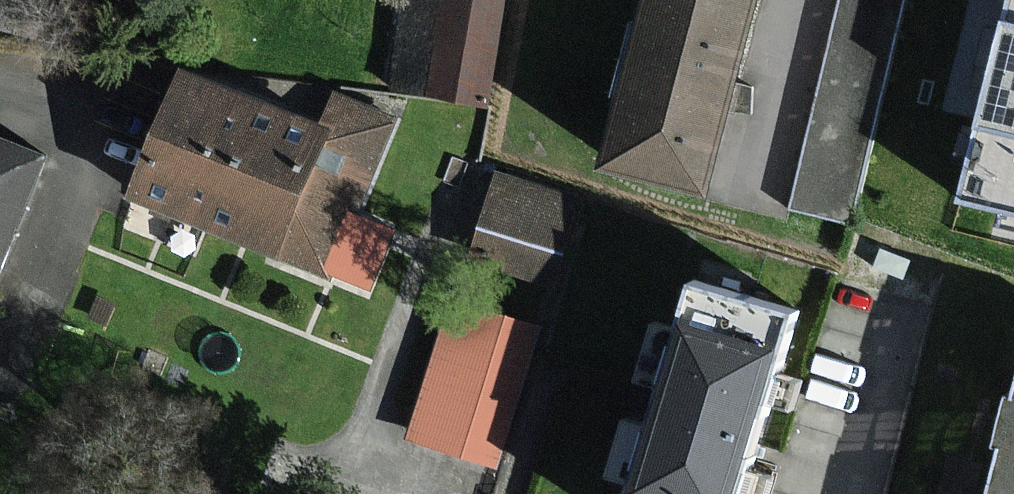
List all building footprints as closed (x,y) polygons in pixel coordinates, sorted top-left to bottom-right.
[(384,87),(488,106),(507,0),(400,0),(384,87)] [(603,164),(702,190),(727,95),(752,0),(646,0),(603,164)] [(790,210),(853,225),(906,0),(839,0),(790,210)] [(323,131),(187,75),(134,203),(330,283),(396,123),(337,98),(323,131)] [(0,138),(0,268),(44,155),(0,138)] [(555,276),(585,191),(498,161),(468,246),(555,276)] [(695,284),(626,493),(739,493),(796,317),(695,284)] [(537,328),(449,301),(408,434),(497,461),(537,328)] [(1012,401),(1002,398),(990,449),(995,451),(985,493),(1013,493),(1013,391),(1012,401)]
